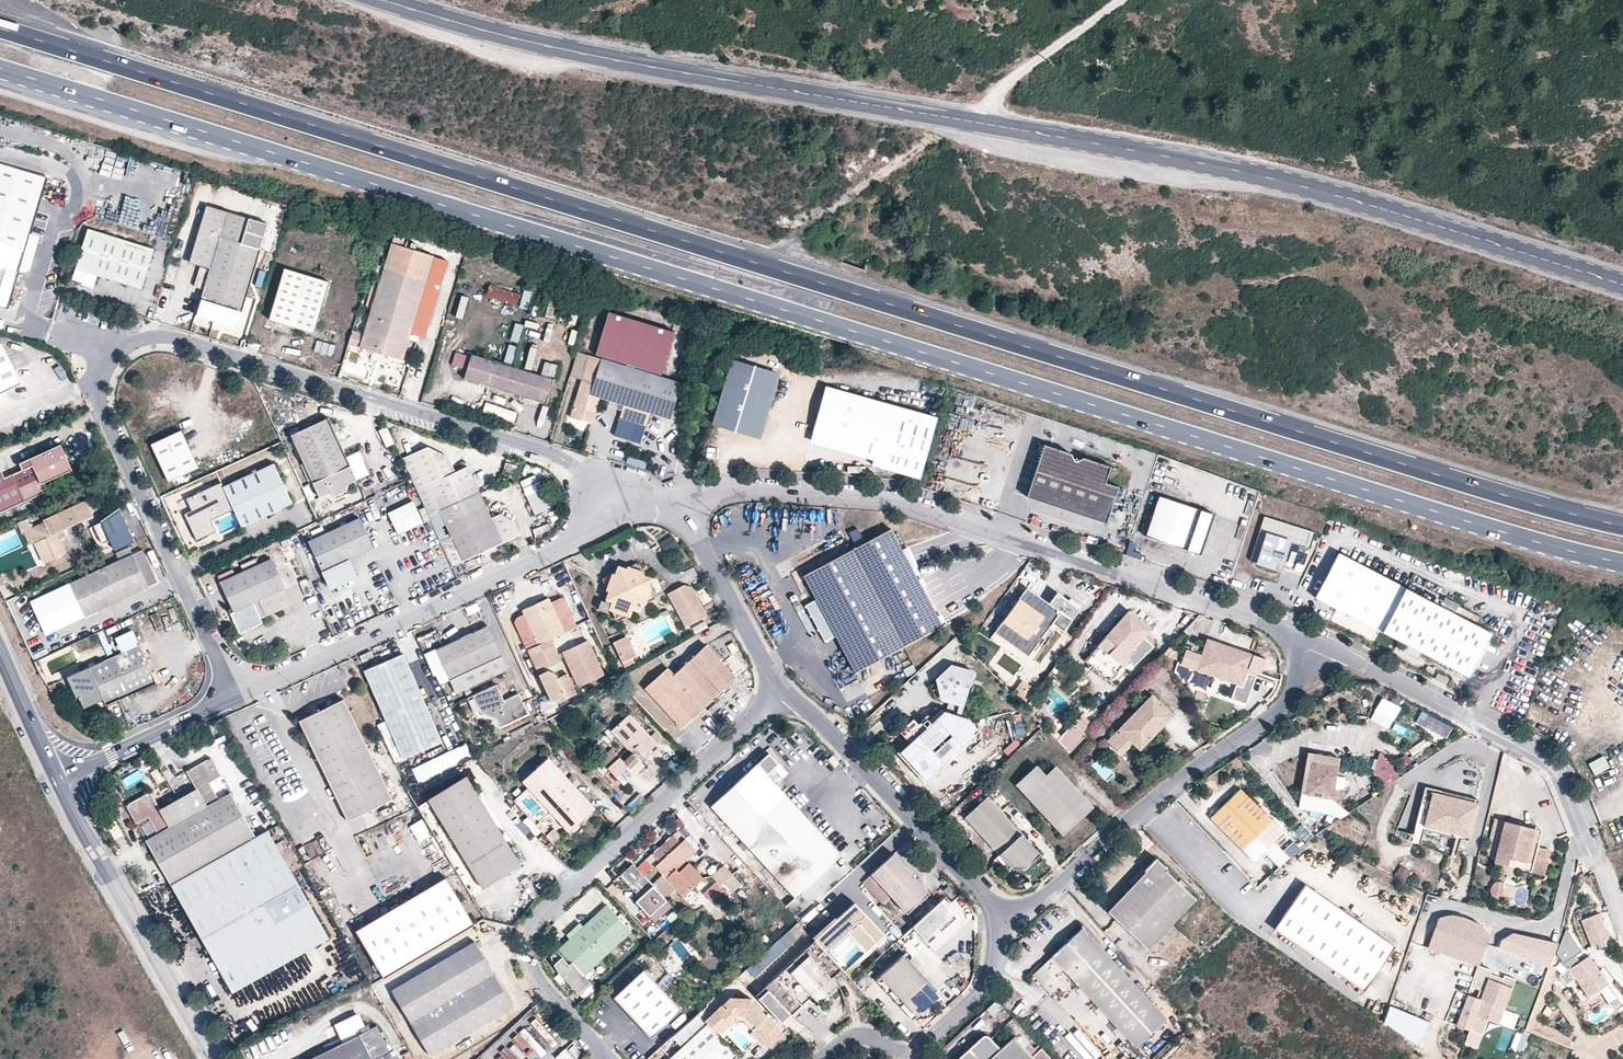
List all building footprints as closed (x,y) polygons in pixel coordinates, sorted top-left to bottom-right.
[(0,165),(0,304),(8,306),(19,268),(25,251),(46,179),(0,165)] [(156,213),(169,219),(174,208),(160,202),(156,213)] [(249,219),(208,207),(191,262),(201,266),(195,286),(205,289),(197,316),(237,328),(260,250),(241,243),(249,219)] [(111,228),(109,236),(150,248),(152,241),(111,228)] [(88,230),(74,280),(94,287),(98,275),(142,288),(153,250),(109,236),(88,230)] [(365,334),(361,347),(402,360),(410,333),(425,338),(448,260),(391,245),(365,334)] [(31,252),(25,251),(19,268),(25,270),(30,268),(33,257),(31,252)] [(284,269),(269,319),(312,332),(328,282),(284,269)] [(257,287),(264,289),(267,273),(261,272),(257,287)] [(487,301),(520,306),(522,293),(490,287),(487,301)] [(524,291),(521,310),(529,311),(532,292),(524,291)] [(244,312),(254,315),(260,299),(250,295),(244,312)] [(457,319),(464,321),(470,299),(463,297),(457,319)] [(611,314),(597,356),(664,378),(678,336),(611,314)] [(527,321),(525,327),(538,331),(540,325),(527,321)] [(511,342),(519,344),(525,326),(517,324),(511,342)] [(365,334),(352,330),(348,343),(361,347),(365,334)] [(263,345),(248,340),(246,346),(261,351),(263,345)] [(317,342),(315,354),(334,357),(336,345),(317,342)] [(0,345),(0,393),(20,384),(1,345),(0,345)] [(514,365),(518,347),(510,345),(506,363),(514,365)] [(531,348),(527,372),(557,378),(560,365),(538,360),(540,350),(531,348)] [(597,356),(592,355),(578,350),(570,376),(583,381),(571,416),(592,423),(600,398),(623,406),(619,418),(645,426),(650,412),(674,420),(677,412),(672,410),(680,383),(664,378),(597,356)] [(466,371),(470,356),(456,352),(452,367),(466,371)] [(778,369),(728,355),(709,421),(758,436),(778,369)] [(553,381),(474,357),(466,380),(545,405),(553,381)] [(53,360),(47,365),(58,378),(64,373),(53,360)] [(917,476),(934,416),(823,384),(810,428),(851,440),(849,447),(872,453),(871,457),(869,463),(917,476)] [(487,403),(483,413),(515,425),(518,414),(487,403)] [(328,418),(291,435),(321,498),(328,494),(335,496),(348,490),(349,484),(357,480),(328,418)] [(662,425),(657,442),(674,446),(679,430),(662,425)] [(389,428),(380,431),(387,449),(396,445),(389,428)] [(849,447),(851,440),(810,428),(807,439),(848,451),(849,447)] [(182,431),(152,445),(169,481),(198,467),(182,431)] [(1070,452),(1041,443),(1023,493),(1102,519),(1114,485),(1101,481),(1106,464),(1078,455),(1077,457),(1070,455),(1070,452)] [(670,451),(655,447),(652,456),(668,460),(670,451)] [(872,453),(849,447),(848,451),(871,457),(872,453)] [(0,469),(0,511),(45,491),(41,483),(62,474),(51,449),(19,463),(22,470),(5,478),(1,469),(0,469)] [(440,512),(480,493),(470,469),(457,474),(450,458),(430,450),(404,460),(431,516),(440,512)] [(193,509),(184,513),(197,541),(216,533),(211,520),(235,510),(243,526),(292,504),(274,464),(225,487),(222,482),(188,498),(193,509)] [(516,482),(520,468),(506,464),(502,478),(516,482)] [(540,480),(526,486),(537,511),(551,504),(540,480)] [(480,493),(440,512),(452,536),(441,541),(452,566),(521,534),(515,521),(501,513),(492,517),(480,493)] [(1192,519),(1196,506),(1159,495),(1147,534),(1188,547),(1196,521),(1192,519)] [(423,523),(413,501),(388,513),(398,534),(423,523)] [(46,524),(32,530),(46,564),(66,556),(57,535),(94,519),(87,503),(44,521),(46,524)] [(1214,511),(1196,506),(1192,519),(1196,521),(1188,547),(1201,551),(1214,511)] [(123,514),(95,526),(104,546),(132,533),(123,514)] [(1308,546),(1313,531),(1292,524),(1277,519),(1264,515),(1250,559),(1280,569),(1281,569),(1290,540),(1308,546)] [(309,541),(322,570),(347,559),(373,547),(361,517),(309,541)] [(549,526),(534,529),(536,537),(551,533),(549,526)] [(852,539),(860,535),(856,527),(848,530),(852,539)] [(941,627),(890,528),(804,575),(816,599),(806,604),(826,642),(836,636),(869,698),(917,672),(904,647),(941,627)] [(32,601),(30,601),(45,635),(161,583),(146,549),(32,601)] [(1383,629),(1406,584),(1339,550),(1316,594),(1383,629)] [(292,603),(271,558),(220,582),(234,612),(230,614),(239,632),(262,622),(260,618),(276,610),(292,603)] [(347,559),(322,570),(331,588),(356,577),(347,559)] [(615,574),(602,580),(609,591),(604,602),(601,601),(599,610),(606,612),(607,610),(611,612),(617,622),(627,617),(629,618),(632,608),(641,611),(643,605),(655,598),(649,587),(653,578),(645,575),(644,571),(638,564),(626,569),(618,566),(615,574)] [(930,583),(952,579),(951,571),(929,575),(930,583)] [(1061,628),(1077,606),(1054,589),(1046,600),(1023,584),(992,628),(1027,653),(1049,621),(1061,628)] [(1406,584),(1383,629),(1416,646),(1412,652),(1428,660),(1431,654),(1470,674),(1493,629),(1406,584)] [(684,585),(667,595),(685,628),(708,616),(692,588),(684,585)] [(548,599),(522,611),(524,615),(518,618),(515,624),(525,646),(536,641),(538,644),(527,649),(537,671),(561,660),(551,640),(577,628),(564,600),(561,599),(550,603),(548,599)] [(469,616),(481,611),(478,604),(466,608),(469,616)] [(1106,678),(1149,628),(1128,610),(1084,660),(1106,678)] [(104,613),(87,617),(89,626),(106,622),(104,613)] [(487,626),(437,649),(451,679),(501,655),(487,626)] [(118,642),(123,653),(139,645),(135,635),(118,642)] [(615,641),(621,655),(633,649),(627,636),(615,641)] [(1261,669),(1265,654),(1206,636),(1201,652),(1185,647),(1180,664),(1236,682),(1232,695),(1247,700),(1256,671),(1255,671),(1256,668),(1261,669)] [(588,642),(564,653),(579,686),(603,675),(588,642)] [(123,653),(68,679),(78,699),(80,697),(85,709),(105,700),(107,705),(157,682),(139,645),(123,653)] [(666,669),(646,688),(682,729),(705,709),(703,707),(735,678),(705,645),(673,676),(666,669)] [(1146,652),(1138,646),(1122,664),(1130,671),(1146,652)] [(633,649),(621,655),(624,660),(636,655),(633,649)] [(369,650),(360,654),(363,662),(373,657),(369,650)] [(403,654),(364,671),(403,758),(442,740),(403,654)] [(962,717),(973,670),(951,665),(935,679),(941,700),(949,702),(946,712),(911,744),(916,764),(932,769),(969,736),(965,718),(962,717)] [(547,671),(539,675),(550,700),(558,703),(575,694),(566,675),(557,680),(553,674),(547,671)] [(1438,677),(1446,681),(1449,676),(1441,671),(1438,677)] [(496,684),(474,695),(482,713),(497,719),(501,726),(527,714),(518,694),(504,700),(496,684)] [(1153,693),(1108,740),(1123,755),(1134,743),(1140,748),(1174,712),(1153,693)] [(1368,719),(1388,727),(1399,703),(1379,695),(1368,719)] [(344,700),(299,721),(347,820),(392,798),(344,700)] [(1094,724),(1082,713),(1074,722),(1086,733),(1094,724)] [(629,715),(612,731),(632,752),(624,759),(621,756),(621,757),(613,748),(601,759),(609,767),(624,784),(645,765),(638,758),(644,752),(646,755),(657,745),(629,715)] [(1007,755),(1020,745),(1015,739),(1002,749),(1007,755)] [(467,744),(412,769),(418,783),(474,758),(467,744)] [(1342,756),(1309,751),(1303,791),(1336,796),(1342,756)] [(1382,753),(1367,769),(1386,787),(1401,771),(1382,753)] [(1603,754),(1587,761),(1593,775),(1609,768),(1603,754)] [(150,793),(126,806),(136,824),(149,817),(158,834),(147,840),(234,992),(328,938),(266,830),(254,837),(229,793),(218,800),(211,787),(223,780),(211,758),(188,771),(197,788),(159,809),(150,793)] [(547,759),(523,781),(570,832),(594,809),(547,759)] [(777,784),(767,773),(758,763),(712,806),(796,897),(842,855),(777,784)] [(773,768),(767,773),(777,784),(783,778),(773,768)] [(1043,778),(1034,769),(1015,788),(1064,836),(1092,809),(1053,769),(1043,778)] [(465,776),(427,800),(483,886),(521,862),(465,776)] [(1436,790),(1436,785),(1426,783),(1418,824),(1473,836),(1482,794),(1471,791),(1470,797),(1436,790)] [(1471,791),(1436,785),(1436,790),(1470,797),(1471,791)] [(1282,833),(1240,788),(1210,816),(1253,861),(1282,833)] [(631,813),(646,800),(640,794),(626,808),(631,813)] [(987,853),(1013,829),(986,801),(961,826),(987,853)] [(1488,842),(1494,843),(1499,817),(1494,816),(1488,842)] [(409,823),(417,845),(431,839),(422,817),(409,823)] [(1540,843),(1542,830),(1529,827),(1531,822),(1508,817),(1499,858),(1535,867),(1548,870),(1551,854),(1538,850),(1540,843)] [(1622,842),(1622,820),(1622,817),(1614,820),(1622,842)] [(1412,831),(1412,822),(1398,823),(1398,831),(1412,831)] [(1544,825),(1531,822),(1529,827),(1542,830),(1544,825)] [(395,843),(390,834),(386,836),(382,828),(375,832),(382,848),(395,843)] [(1039,857),(1013,829),(987,853),(1008,875),(1021,874),(1039,857)] [(683,894),(702,877),(688,861),(678,871),(676,869),(696,850),(684,838),(681,841),(674,833),(652,853),(659,861),(656,864),(683,894)] [(358,834),(358,843),(367,843),(368,835),(358,834)] [(305,847),(312,858),(327,848),(320,838),(305,847)] [(1553,846),(1540,843),(1538,850),(1551,854),(1553,846)] [(1585,867),(1578,850),(1575,864),(1581,866),(1583,868),(1585,867)] [(900,883),(912,872),(895,854),(873,875),(889,892),(894,888),(898,892),(892,896),(908,913),(930,892),(918,880),(915,883),(911,879),(904,886),(900,883)] [(1169,870),(1157,858),(1145,871),(1147,873),(1110,913),(1149,949),(1196,899),(1167,872),(1169,870)] [(711,874),(717,881),(720,883),(725,879),(733,887),(741,880),(724,862),(711,874)] [(656,920),(674,905),(635,863),(623,873),(643,895),(640,898),(645,904),(642,906),(656,920)] [(754,869),(784,900),(790,894),(761,863),(754,869)] [(1404,880),(1410,870),(1400,864),(1394,874),(1404,880)] [(918,880),(912,872),(900,883),(904,886),(911,879),(915,883),(918,880)] [(474,925),(445,877),(356,930),(384,978),(474,925)] [(515,885),(524,903),(537,896),(528,878),(515,885)] [(1488,893),(1498,896),(1503,881),(1493,878),(1488,893)] [(720,883),(717,881),(704,892),(710,898),(723,887),(720,883)] [(1393,945),(1303,884),(1272,928),(1362,990),(1393,945)] [(956,893),(947,885),(943,889),(951,898),(956,893)] [(894,888),(889,892),(892,896),(898,892),(894,888)] [(954,915),(938,897),(910,923),(926,941),(954,915)] [(809,934),(817,943),(839,924),(861,949),(880,933),(850,898),(809,934)] [(558,970),(578,992),(590,981),(584,974),(630,931),(607,906),(584,927),(573,938),(561,949),(572,961),(570,964),(564,957),(562,959),(556,953),(553,957),(553,960),(555,966),(558,970)] [(744,910),(740,906),(732,913),(736,917),(744,910)] [(1436,915),(1426,947),(1475,964),(1487,933),(1481,922),(1462,914),(1450,911),(1436,915)] [(1609,939),(1599,913),(1581,920),(1591,946),(1609,939)] [(765,967),(804,931),(794,921),(756,957),(765,967)] [(580,923),(569,934),(573,938),(584,927),(580,923)] [(1501,937),(1499,946),(1547,962),(1553,942),(1512,930),(1501,937)] [(1128,1040),(1157,1012),(1081,933),(1053,961),(1128,1040)] [(475,942),(393,990),(430,1056),(513,1009),(475,942)] [(817,943),(759,994),(784,1022),(793,1014),(794,1015),(813,997),(818,992),(825,999),(826,1000),(829,996),(823,989),(833,979),(843,970),(817,943)] [(1171,967),(1181,954),(1167,944),(1157,957),(1171,967)] [(561,949),(558,952),(564,957),(570,964),(572,961),(561,949)] [(901,950),(876,972),(914,1013),(935,993),(904,959),(907,956),(908,954),(908,951),(905,949),(903,949),(902,949),(901,950)] [(1588,998),(1608,984),(1589,956),(1569,969),(1588,998)] [(1054,980),(1044,969),(1033,979),(1044,991),(1054,980)] [(679,1010),(643,971),(613,999),(649,1038),(679,1010)] [(914,1013),(876,972),(875,981),(912,1022),(914,1013)] [(1479,973),(1471,993),(1482,998),(1490,978),(1479,973)] [(1513,986),(1490,978),(1482,998),(1471,993),(1459,1024),(1474,1030),(1479,1016),(1500,1023),(1513,986)] [(829,996),(839,987),(833,979),(823,989),(829,996)] [(820,1004),(825,999),(818,992),(813,997),(820,1004)] [(733,997),(708,1020),(711,1022),(719,1032),(730,1021),(739,1013),(747,1012),(758,1024),(756,1025),(765,1034),(762,1037),(770,1045),(785,1031),(753,995),(733,997)] [(992,998),(985,1007),(993,1013),(1000,1004),(992,998)] [(1420,1045),(1436,1016),(1428,1013),(1425,1019),(1391,1005),(1388,1014),(1385,1022),(1416,1043),(1420,1045)] [(739,1013),(730,1021),(733,1025),(738,1020),(747,1019),(762,1037),(765,1034),(756,1025),(758,1024),(747,1012),(739,1013)] [(1166,1022),(1157,1012),(1128,1040),(1137,1050),(1166,1022)] [(711,1022),(670,1058),(734,1058),(740,1054),(719,1032),(711,1022)] [(311,1058),(392,1058),(377,1027),(311,1058)] [(1042,1049),(1033,1058),(1016,1036),(1001,1050),(989,1037),(982,1037),(959,1058),(1051,1058),(1042,1049)] [(574,1046),(569,1050),(577,1058),(582,1055),(574,1046)]
